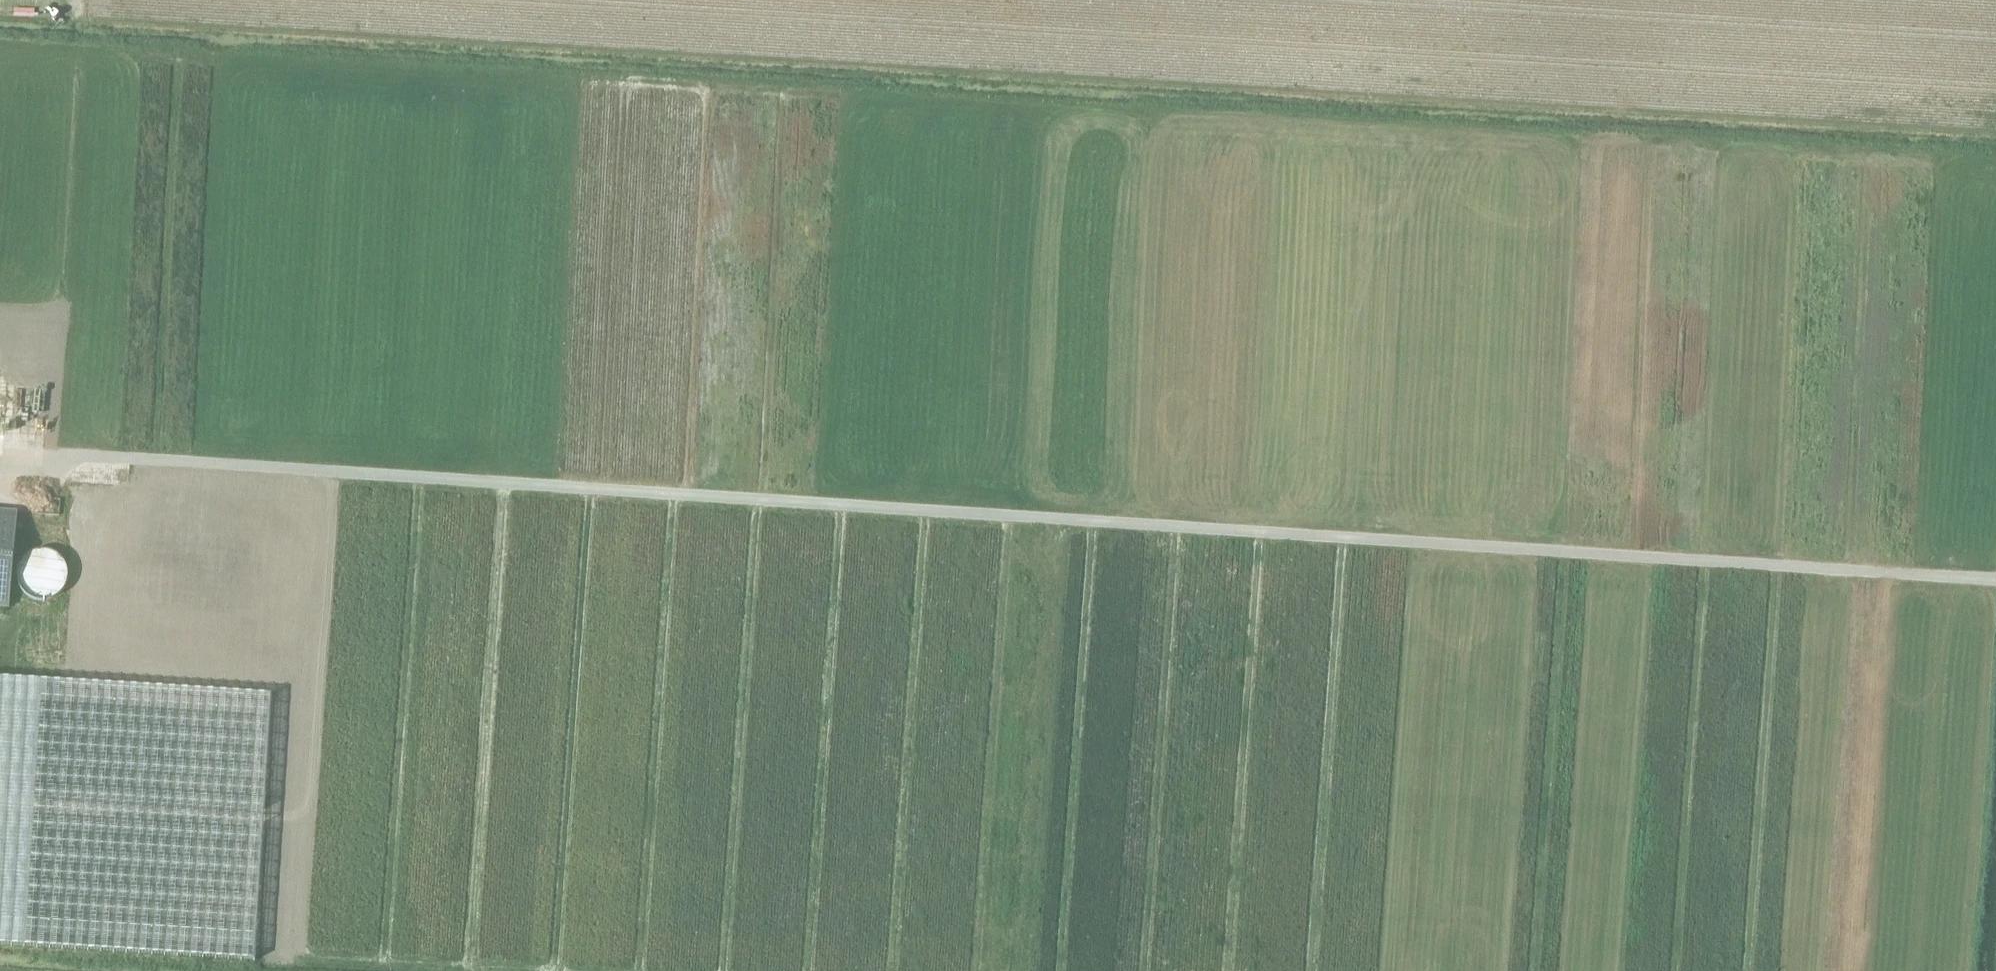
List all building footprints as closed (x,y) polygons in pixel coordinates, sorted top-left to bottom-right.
[(7,606),(14,516),(0,515),(0,605),(7,606)] [(50,948),(255,961),(271,696),(0,679),(0,945),(50,948)]
